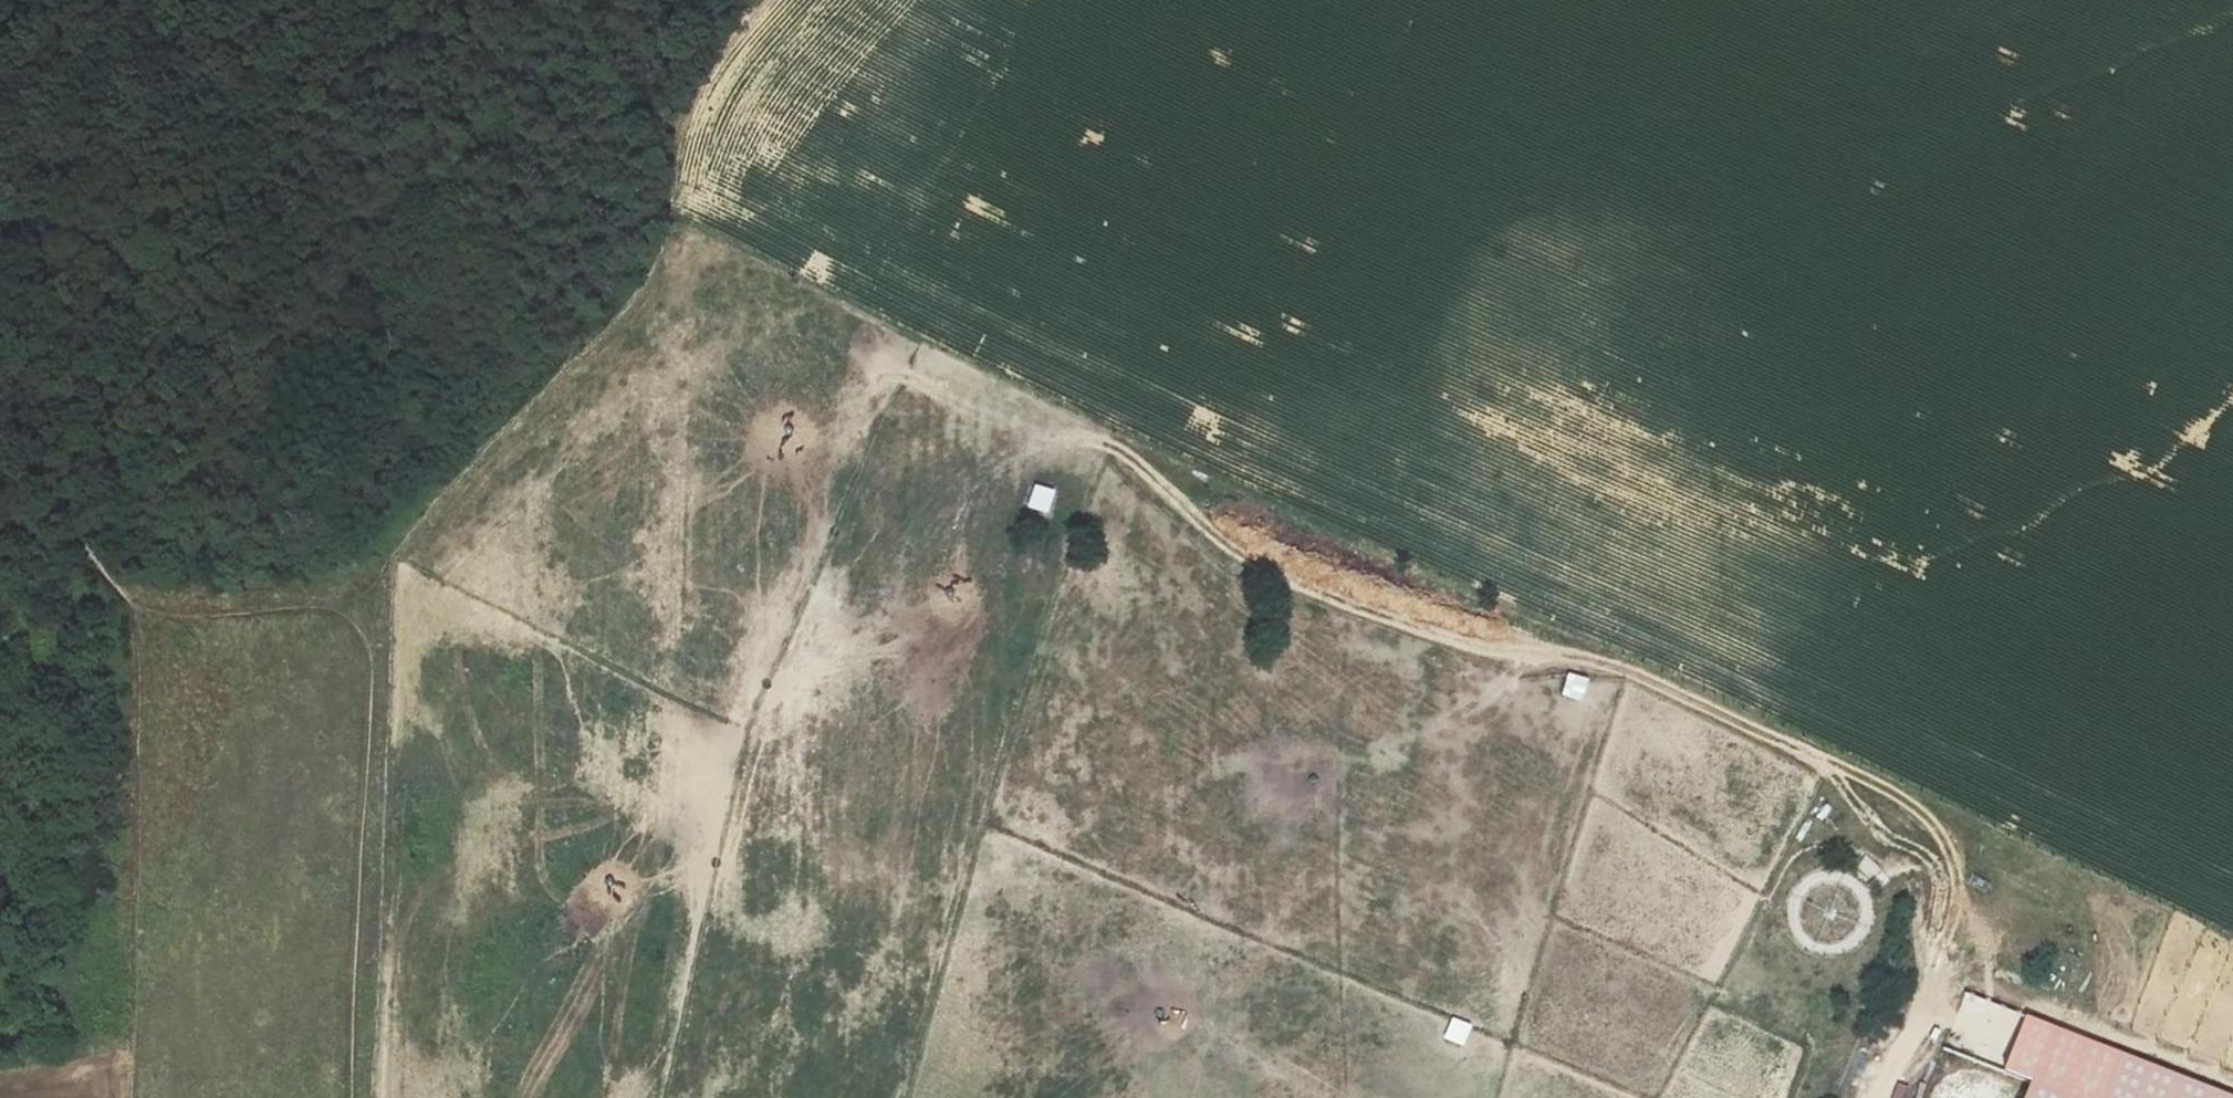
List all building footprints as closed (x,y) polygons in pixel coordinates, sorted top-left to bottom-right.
[(1051,513),(1055,488),(1033,485),(1030,510),(1051,513)] [(1582,703),(1589,680),(1568,673),(1561,696),(1582,703)] [(1874,893),(1890,878),(1868,856),(1853,872),(1874,893)] [(1452,1018),(1443,1041),(1465,1049),(1474,1026),(1452,1018)] [(2027,1018),(2007,1070),(2032,1080),(2025,1097),(2232,1097),(2027,1018)]
